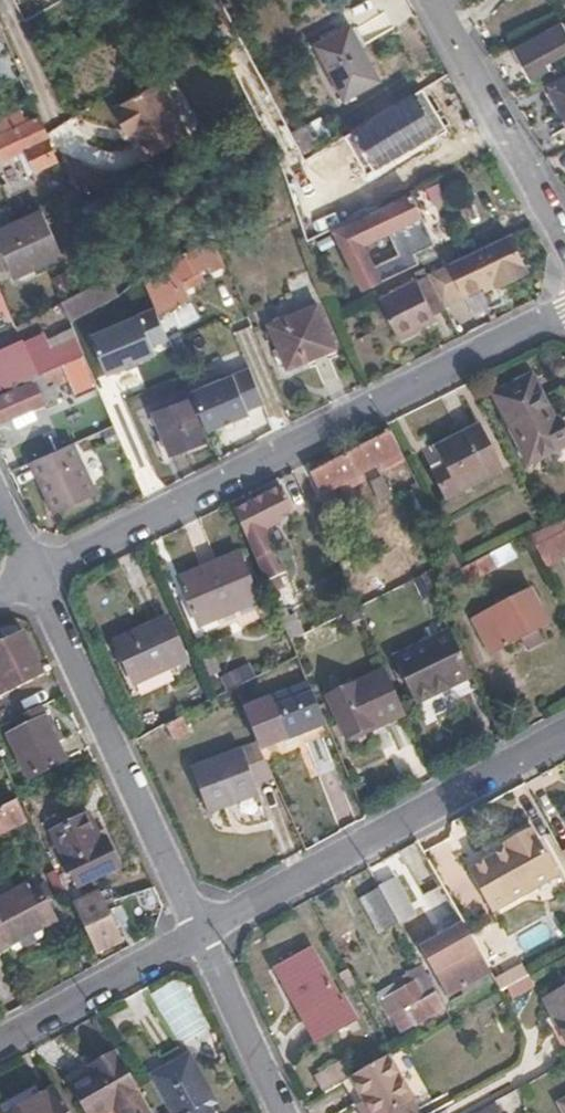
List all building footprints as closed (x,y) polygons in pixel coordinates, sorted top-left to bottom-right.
[(124,11),(136,3),(135,0),(118,0),(124,11)] [(533,81),(550,73),(546,64),(564,53),(564,25),(517,51),(533,81)] [(380,83),(347,29),(313,50),(346,103),(380,83)] [(554,80),(564,102),(564,75),(554,80)] [(187,137),(158,84),(116,108),(125,128),(132,125),(150,157),(187,137)] [(424,95),(390,116),(411,150),(445,129),(424,95)] [(24,113),(0,125),(0,153),(4,162),(23,154),(32,174),(57,163),(49,143),(51,142),(41,122),(31,126),(24,113)] [(413,193),(337,229),(365,288),(420,262),(416,253),(436,243),(413,193)] [(46,216),(0,235),(0,244),(16,281),(65,259),(46,216)] [(518,268),(502,237),(446,267),(460,297),(490,282),(518,268)] [(224,265),(210,240),(153,269),(171,308),(190,298),(181,278),(206,266),(211,273),(224,265)] [(431,274),(444,305),(460,297),(446,267),(431,274)] [(521,276),(518,268),(490,282),(494,289),(521,276)] [(432,317),(446,309),(444,305),(431,274),(416,282),(432,317)] [(72,320),(120,297),(112,280),(64,302),(72,320)] [(435,321),(432,317),(416,282),(379,302),(399,342),(435,321)] [(337,347),(317,306),(269,326),(287,369),(337,347)] [(155,309),(91,337),(107,374),(156,353),(152,344),(167,338),(155,309)] [(38,338),(24,344),(37,375),(52,369),(38,338)] [(8,387),(25,380),(37,375),(24,344),(0,355),(0,371),(8,387)] [(100,389),(86,356),(52,369),(37,375),(25,380),(27,386),(0,397),(0,420),(10,416),(31,408),(57,396),(54,388),(70,380),(78,398),(100,389)] [(531,375),(494,395),(528,464),(564,446),(564,414),(554,420),(531,375)] [(238,376),(191,394),(193,400),(207,432),(252,415),(238,376)] [(206,441),(193,400),(155,414),(170,454),(206,441)] [(35,417),(31,408),(10,416),(16,425),(35,417)] [(499,474),(476,430),(436,451),(446,469),(434,474),(447,500),(499,474)] [(406,461),(391,433),(336,461),(333,456),(318,462),(322,468),(311,474),(322,495),(341,485),(344,491),(365,481),(362,475),(383,464),(387,471),(406,461)] [(73,444),(33,462),(55,510),(94,492),(73,444)] [(283,489),(236,511),(246,533),(255,552),(266,580),(277,574),(286,570),(268,530),(281,523),(279,518),(294,511),(283,489)] [(541,561),(564,550),(564,546),(554,522),(528,536),(541,561)] [(501,565),(520,555),(512,542),(494,552),(501,565)] [(428,586),(461,570),(453,554),(443,560),(446,565),(423,576),(428,586)] [(261,605),(240,557),(183,583),(203,630),(261,605)] [(266,580),(270,589),(281,583),(277,574),(266,580)] [(549,626),(539,605),(497,627),(507,648),(549,626)] [(185,662),(167,619),(115,643),(135,686),(185,662)] [(25,708),(16,688),(43,674),(19,626),(0,635),(0,721),(25,708)] [(414,705),(472,677),(450,633),(392,660),(414,705)] [(385,725),(405,715),(385,670),(328,698),(347,738),(383,721),(385,725)] [(260,750),(328,726),(311,686),(245,711),(260,750)] [(66,762),(44,719),(8,736),(29,779),(66,762)] [(181,719),(142,739),(150,754),(189,734),(181,719)] [(255,787),(271,780),(257,752),(245,756),(243,751),(192,770),(208,814),(259,796),(255,787)] [(13,803),(0,809),(0,836),(24,824),(13,803)] [(101,845),(88,816),(53,833),(78,886),(119,867),(108,841),(101,845)] [(551,871),(527,829),(498,843),(502,851),(468,871),(486,906),(551,871)] [(46,899),(38,887),(34,879),(0,897),(0,950),(57,922),(46,899)] [(396,879),(379,887),(397,921),(414,913),(396,879)] [(38,887),(46,899),(53,896),(46,883),(38,887)] [(441,935),(461,923),(439,886),(419,897),(441,935)] [(397,921),(379,887),(364,896),(383,928),(397,921)] [(119,940),(95,894),(75,903),(98,949),(119,940)] [(509,907),(516,927),(548,917),(541,897),(509,907)] [(528,951),(553,936),(545,923),(520,937),(528,951)] [(484,965),(463,926),(420,949),(446,999),(484,978),(482,975),(488,971),(485,965),(484,965)] [(488,971),(500,994),(526,980),(527,979),(511,950),(484,965),(485,965),(488,971)] [(337,998),(311,951),(274,970),(313,1042),(354,1019),(342,996),(337,998)] [(3,1014),(15,1008),(0,977),(0,1008),(3,1014)] [(183,978),(153,991),(178,1044),(207,1031),(183,978)] [(444,1009),(435,992),(421,999),(413,983),(384,998),(400,1027),(412,1020),(415,1025),(444,1009)] [(543,1000),(564,1039),(564,988),(543,1000)] [(118,1054),(90,1069),(93,1074),(69,1088),(84,1112),(108,1112),(140,1095),(118,1054)] [(351,1076),(365,1102),(359,1105),(364,1112),(418,1112),(387,1056),(351,1076)] [(202,1108),(211,1103),(185,1059),(156,1077),(177,1112),(205,1112),(202,1108)] [(313,1078),(320,1093),(349,1077),(340,1063),(313,1078)] [(54,1089),(39,1097),(33,1086),(0,1105),(0,1112),(68,1112),(54,1089)] [(475,1112),(500,1112),(494,1102),(475,1112)]
